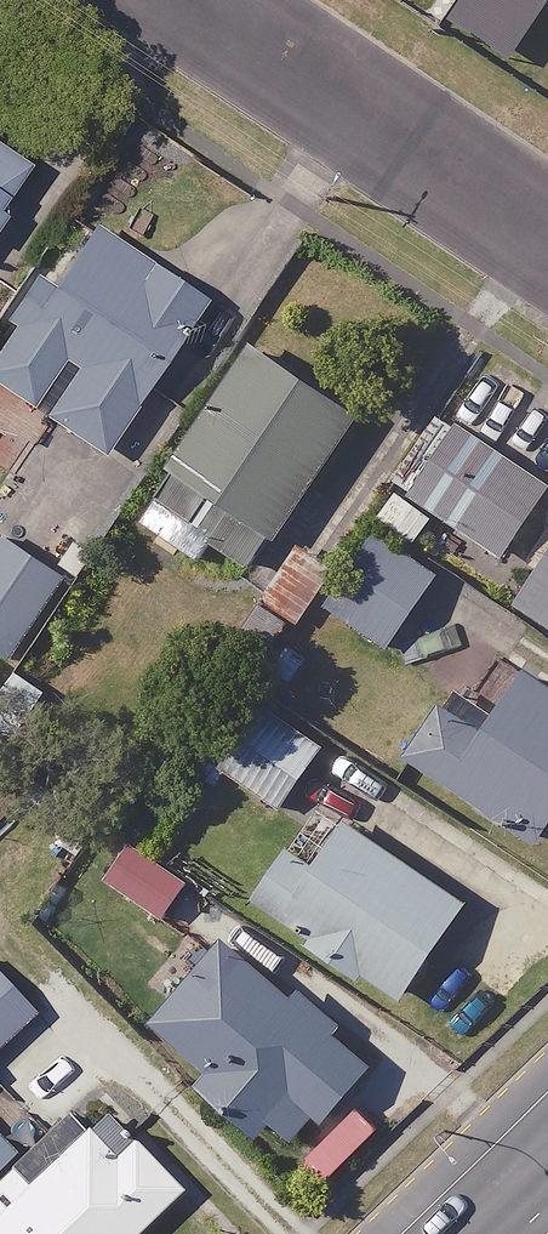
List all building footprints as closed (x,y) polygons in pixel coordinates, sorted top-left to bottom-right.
[(0,136),(0,216),(37,161),(0,136)] [(0,349),(0,384),(34,406),(65,357),(79,366),(48,415),(109,453),(206,299),(97,230),(59,290),(43,280),(0,349)] [(362,414),(258,342),(139,514),(201,558),(215,538),(256,567),(362,414)] [(461,420),(412,490),(504,554),(547,492),(547,482),(461,420)] [(441,574),(381,531),(329,602),(389,646),(441,574)] [(10,535),(0,549),(0,647),(12,655),(67,575),(10,535)] [(334,571),(295,543),(261,590),(300,619),(334,571)] [(521,599),(547,617),(547,560),(521,599)] [(529,669),(500,712),(459,684),(412,754),(539,841),(547,828),(547,682),(529,669)] [(326,745),(276,709),(232,771),(282,807),(326,745)] [(293,843),(260,896),(314,930),(310,937),(405,998),(468,899),(346,821),(321,861),(293,843)] [(193,878),(134,839),(108,878),(167,917),(193,878)] [(275,1117),(297,1136),(318,1111),(327,1118),(378,1058),(229,931),(155,1017),(214,1067),(203,1080),(263,1132),(275,1117)] [(39,1016),(0,971),(0,1051),(39,1016)] [(178,1189),(102,1109),(17,1189),(5,1176),(0,1181),(0,1233),(130,1233),(178,1189)] [(0,1134),(0,1163),(14,1150),(0,1134)]
